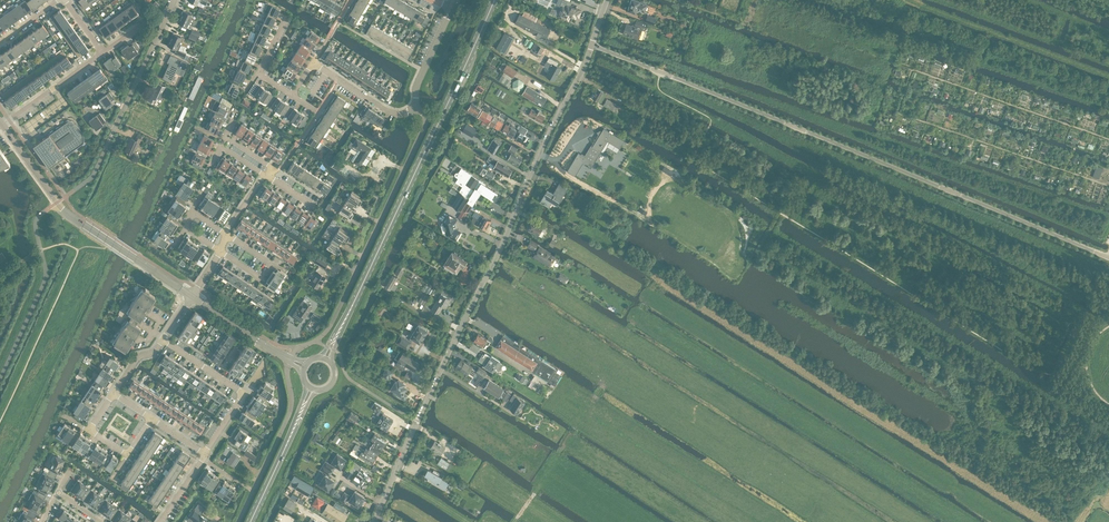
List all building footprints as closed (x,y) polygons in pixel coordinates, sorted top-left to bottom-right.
[(21,15),(26,12),(18,0),(17,0),(16,1),(18,4),(15,7),(21,15)] [(30,8),(31,8),(26,2),(25,0),(22,2),(20,0),(18,0),(26,12),(30,8)] [(32,0),(28,0),(26,2),(31,8),(30,8),(32,10),(36,7),(32,0)] [(87,0),(79,0),(80,2),(77,4),(83,12),(86,10),(85,8),(89,6),(90,7),(91,6),(87,0)] [(319,7),(320,7),(325,10),(326,8),(331,0),(324,0),(321,5),(319,7)] [(325,10),(330,14),(332,11),(331,11),(337,2),(333,0),(331,0),(326,8),(325,10)] [(400,10),(406,2),(404,1),(405,0),(400,0),(396,8),(400,10)] [(556,3),(560,5),(562,6),(560,11),(558,16),(568,20),(570,16),(575,18),(576,16),(579,17),(581,12),(578,11),(579,10),(569,6),(571,2),(567,0),(558,0),(556,3)] [(637,0),(632,0),(628,10),(636,13),(636,12),(637,12),(638,12),(639,11),(640,10),(644,12),(647,4),(640,2),(640,1),(637,0)] [(406,2),(400,10),(405,13),(411,3),(408,1),(407,3),(406,2)] [(123,7),(132,18),(138,13),(130,2),(123,7)] [(276,16),(279,9),(269,4),(265,2),(262,12),(264,13),(267,14),(267,15),(274,18),(275,15),(276,16)] [(337,2),(331,11),(332,11),(337,14),(343,3),(340,2),(339,3),(337,2)] [(352,7),(362,13),(365,8),(356,3),(355,4),(354,4),(352,7)] [(405,13),(411,16),(416,8),(415,7),(415,6),(411,3),(405,13)] [(8,6),(17,18),(21,15),(15,7),(12,9),(10,5),(8,6)] [(6,13),(12,22),(17,18),(8,6),(6,7),(9,11),(6,13)] [(117,11),(125,23),(132,18),(123,7),(117,11)] [(362,13),(352,7),(349,11),(351,12),(350,13),(359,18),(362,13)] [(416,20),(422,9),(418,7),(417,9),(416,8),(411,16),(416,20)] [(427,14),(425,13),(426,12),(422,9),(416,20),(422,23),(421,24),(426,27),(431,19),(426,16),(427,14)] [(550,30),(535,22),(538,16),(525,9),(522,15),(519,14),(515,23),(537,34),(537,36),(539,37),(541,36),(545,39),(550,30)] [(54,24),(65,16),(60,10),(48,18),(53,25),(54,24)] [(181,17),(196,23),(197,21),(190,18),(192,14),(183,10),(181,15),(182,15),(181,17)] [(110,16),(119,27),(125,23),(117,11),(110,16)] [(7,25),(12,22),(6,13),(3,15),(0,12),(0,14),(7,25)] [(267,14),(264,13),(262,20),(264,21),(263,24),(262,24),(269,27),(270,27),(271,25),(272,25),(275,18),(274,18),(267,15),(267,14)] [(350,13),(349,15),(348,14),(345,18),(348,20),(347,23),(355,27),(357,24),(356,24),(359,18),(350,13)] [(645,21),(654,24),(656,18),(647,15),(645,21)] [(59,30),(69,23),(65,16),(54,24),(59,30)] [(104,21),(112,32),(119,27),(110,16),(104,21)] [(196,23),(181,17),(180,18),(178,23),(186,27),(188,23),(194,26),(196,23)] [(646,29),(647,24),(636,20),(635,25),(634,27),(626,24),(623,33),(639,39),(642,29),(640,29),(640,27),(646,29)] [(105,37),(112,32),(104,21),(95,27),(100,36),(103,34),(105,37)] [(263,24),(260,22),(257,30),(259,31),(258,33),(265,37),(265,36),(266,34),(267,34),(270,27),(269,27),(262,24),(263,24)] [(69,23),(59,30),(64,37),(74,29),(69,23)] [(38,28),(46,40),(48,39),(45,35),(48,33),(42,24),(38,28)] [(372,35),(377,27),(371,24),(365,34),(370,36),(370,35),(372,35)] [(377,27),(372,35),(373,36),(372,38),(376,40),(382,30),(377,27)] [(33,31),(39,40),(42,37),(45,41),(46,40),(38,28),(33,31)] [(74,29),(64,37),(68,43),(79,36),(74,29)] [(198,38),(200,33),(192,29),(190,34),(198,38)] [(306,37),(315,44),(317,41),(319,37),(320,37),(320,36),(311,30),(306,37)] [(382,42),(387,33),(382,30),(376,40),(380,42),(381,41),(382,42)] [(28,34),(37,47),(39,45),(36,42),(39,40),(33,31),(28,34)] [(504,31),(495,47),(506,53),(515,37),(504,31)] [(265,37),(258,33),(255,32),(253,39),(255,40),(254,43),(260,46),(261,46),(262,43),(263,44),(266,37),(265,36),(265,37)] [(172,38),(171,40),(179,43),(181,44),(187,47),(188,43),(182,41),(180,40),(182,37),(173,33),(171,37),(172,38)] [(387,33),(382,42),(384,42),(383,44),(386,46),(392,36),(387,33)] [(24,38),(30,46),(33,44),(36,48),(37,47),(28,34),(24,38)] [(79,36),(68,43),(73,50),(83,42),(79,36)] [(392,36),(386,46),(390,48),(391,47),(392,48),(398,39),(392,36)] [(315,44),(306,37),(301,45),(310,51),(312,48),(315,44)] [(19,41),(28,53),(29,52),(27,48),(30,46),(24,38),(19,41)] [(397,52),(403,42),(398,39),(392,48),(394,49),(393,50),(397,52)] [(179,50),(181,44),(179,43),(171,40),(170,41),(169,41),(167,45),(176,49),(174,53),(184,58),(186,53),(179,50)] [(15,44),(21,53),(24,51),(26,54),(28,53),(19,41),(15,44)] [(260,46),(254,43),(251,41),(248,49),(250,49),(249,52),(256,55),(257,53),(258,53),(261,46),(260,46)] [(73,50),(78,56),(88,49),(83,42),(73,50)] [(139,47),(135,42),(129,46),(128,44),(121,50),(123,52),(122,53),(125,57),(126,56),(128,59),(138,51),(136,49),(139,47)] [(402,53),(403,54),(408,45),(403,42),(397,52),(401,55),(402,53)] [(10,48),(19,60),(20,59),(17,55),(21,53),(15,44),(10,48)] [(310,51),(301,45),(296,52),(305,58),(307,55),(310,51)] [(408,45),(403,54),(404,55),(404,56),(408,59),(414,48),(408,45)] [(327,54),(324,60),(326,62),(328,60),(330,62),(335,54),(330,50),(331,49),(327,46),(324,52),(327,54)] [(5,51),(11,59),(14,57),(17,61),(19,60),(10,48),(5,51)] [(55,55),(64,67),(71,62),(62,50),(55,55)] [(256,55),(249,52),(246,50),(243,58),(245,58),(244,61),(251,64),(252,62),(253,62),(256,55)] [(1,54),(9,67),(11,65),(8,62),(11,59),(5,51),(1,54)] [(291,59),(301,66),(302,63),(305,58),(305,59),(305,58),(296,52),(291,59)] [(2,66),(5,64),(8,68),(9,67),(1,54),(0,55),(0,63),(2,66)] [(335,54),(330,62),(333,64),(332,66),(334,67),(340,57),(335,54)] [(64,67),(55,55),(48,60),(57,72),(64,67)] [(108,68),(110,71),(121,64),(115,56),(112,58),(111,57),(104,62),(106,65),(105,66),(107,69),(108,68)] [(340,57),(334,67),(335,68),(337,66),(339,68),(340,68),(345,60),(340,57)] [(546,76),(554,80),(561,68),(557,66),(559,62),(549,57),(547,61),(550,63),(549,64),(552,66),(546,76)] [(244,61),(240,59),(238,58),(235,65),(237,66),(236,68),(239,70),(238,70),(245,73),(247,71),(248,71),(251,64),(244,61)] [(344,73),(347,68),(352,62),(346,58),(345,60),(340,68),(343,71),(342,72),(344,73)] [(188,63),(181,60),(179,64),(168,59),(167,62),(171,64),(169,70),(167,69),(163,78),(171,81),(176,71),(180,73),(179,74),(183,76),(188,63)] [(297,70),(299,68),(300,66),(301,66),(291,59),(286,66),(296,73),(298,70),(297,70)] [(57,72),(48,60),(42,65),(50,76),(57,72)] [(504,71),(512,77),(513,77),(517,70),(503,61),(499,68),(504,71)] [(350,75),(355,68),(357,65),(352,62),(347,68),(344,73),(345,74),(347,73),(350,75)] [(50,76),(42,65),(35,70),(43,81),(50,76)] [(354,80),(361,68),(357,65),(355,68),(350,75),(353,77),(352,79),(354,80)] [(296,73),(286,66),(281,74),(285,76),(284,78),(287,80),(288,78),(291,80),(293,77),(295,73),(296,73)] [(93,73),(101,84),(107,79),(100,68),(93,73)] [(242,80),(245,73),(238,70),(239,70),(236,68),(235,68),(232,79),(240,83),(241,80),(242,80)] [(365,73),(367,71),(362,68),(361,68),(354,80),(355,81),(357,79),(360,82),(365,73)] [(43,81),(35,70),(28,74),(37,86),(43,81)] [(87,78),(94,88),(101,84),(93,73),(87,78)] [(364,87),(370,77),(365,73),(360,82),(363,84),(362,86),(364,87)] [(37,86),(28,74),(21,79),(30,91),(37,86)] [(502,75),(499,80),(509,87),(511,84),(510,83),(511,81),(502,75)] [(203,78),(199,76),(188,98),(193,100),(203,78)] [(370,88),(375,80),(370,77),(364,87),(365,88),(367,86),(370,88)] [(80,83),(88,93),(94,88),(87,78),(80,83)] [(518,78),(513,81),(512,88),(518,91),(523,88),(524,82),(518,78)] [(30,91),(21,79),(15,84),(23,96),(30,91)] [(374,93),(380,83),(375,80),(370,88),(373,90),(372,92),(374,93)] [(238,88),(239,85),(232,81),(231,84),(229,83),(228,85),(227,84),(224,88),(225,89),(225,90),(235,95),(238,88)] [(255,82),(248,91),(251,93),(259,99),(266,89),(257,83),(255,82)] [(74,87),(81,98),(88,93),(80,83),(74,87)] [(155,99),(158,101),(165,86),(157,83),(154,90),(151,97),(149,96),(147,100),(153,103),(155,99)] [(380,95),(385,87),(380,83),(374,93),(375,94),(377,93),(380,95)] [(23,96),(15,84),(8,89),(16,101),(23,96)] [(542,105),(547,98),(527,86),(522,93),(542,105)] [(81,98),(74,87),(67,92),(74,102),(81,98)] [(393,93),(390,91),(391,90),(385,87),(380,95),(382,96),(381,98),(384,100),(388,94),(391,96),(393,93)] [(9,106),(16,101),(8,89),(0,95),(0,100),(1,102),(4,100),(6,104),(7,103),(9,106)] [(266,89),(259,99),(268,104),(274,95),(266,89)] [(606,94),(603,92),(604,92),(598,89),(592,98),(598,101),(601,103),(606,94)] [(112,103),(111,102),(114,99),(109,92),(99,99),(101,102),(100,103),(102,106),(103,105),(105,108),(112,103)] [(274,95),(268,104),(276,110),(282,100),(274,95)] [(333,99),(342,106),(346,101),(337,95),(336,97),(335,96),(333,99)] [(603,105),(616,112),(619,106),(607,98),(603,105)] [(339,111),(342,106),(333,99),(330,103),(331,104),(331,105),(339,111)] [(216,100),(211,109),(215,111),(216,110),(226,115),(228,110),(229,110),(230,107),(216,100)] [(282,100),(276,110),(284,115),(291,106),(282,100)] [(472,113),(477,105),(472,102),(467,110),(472,113)] [(326,109),(336,116),(339,111),(331,105),(330,107),(328,106),(326,109)] [(362,116),(367,119),(374,109),(373,108),(372,110),(365,105),(359,113),(363,116),(362,116)] [(477,105),(472,113),(477,116),(482,108),(477,105)] [(523,105),(521,109),(524,110),(524,111),(529,114),(528,114),(542,122),(544,116),(540,114),(541,111),(537,108),(535,111),(531,109),(531,110),(526,107),(523,105)] [(189,108),(185,106),(174,128),(179,131),(189,108)] [(284,115),(283,118),(286,120),(288,118),(293,121),(299,111),(291,106),(284,115)] [(324,115),(332,121),(336,116),(326,109),(323,113),(325,114),(324,115)] [(374,109),(367,119),(372,123),(378,114),(375,112),(376,110),(374,109)] [(484,120),(488,113),(482,110),(478,117),(484,120)] [(299,111),(293,121),(301,126),(302,125),(304,127),(307,122),(305,121),(308,117),(299,111)] [(223,120),(224,121),(225,117),(215,112),(211,120),(221,125),(223,120)] [(103,124),(102,123),(105,120),(99,113),(89,120),(91,123),(90,124),(93,127),(94,126),(96,129),(103,124)] [(484,120),(489,123),(493,116),(488,113),(484,120)] [(378,114),(372,123),(378,126),(381,128),(384,124),(386,120),(384,118),(383,117),(385,116),(383,114),(382,116),(378,114)] [(332,121),(324,115),(323,117),(322,116),(319,119),(329,126),(332,121)] [(494,126),(498,119),(493,116),(489,123),(494,126)] [(513,125),(515,121),(513,120),(508,117),(506,120),(510,122),(508,125),(506,123),(502,130),(507,133),(512,124),(513,125)] [(329,126),(319,119),(317,123),(318,124),(317,125),(326,131),(329,126)] [(504,122),(498,119),(494,126),(499,129),(504,122)] [(221,125),(211,120),(209,123),(208,122),(205,127),(207,128),(217,133),(218,133),(217,133),(219,128),(220,128),(221,125)] [(66,122),(60,127),(75,148),(81,144),(83,143),(83,140),(83,136),(82,132),(81,130),(79,127),(77,126),(74,123),(70,122),(68,121),(66,122)] [(241,124),(235,133),(235,134),(235,133),(240,136),(239,137),(242,139),(243,138),(242,138),(249,129),(246,127),(246,126),(246,125),(245,124),(244,123),(242,123),(242,124),(241,124)] [(462,132),(472,137),(477,129),(467,124),(462,132)] [(512,124),(507,133),(513,137),(517,130),(514,128),(516,126),(513,125),(512,124)] [(313,129),(322,136),(326,131),(317,125),(316,127),(315,126),(313,129)] [(518,135),(516,139),(526,145),(529,140),(528,139),(529,137),(524,135),(528,130),(521,126),(519,129),(516,134),(518,135)] [(60,127),(48,135),(64,157),(75,148),(60,127)] [(249,129),(242,138),(243,138),(247,141),(250,143),(256,133),(253,132),(254,130),(250,127),(249,129)] [(578,152),(567,171),(575,175),(583,162),(591,167),(601,150),(607,140),(615,145),(613,148),(617,151),(619,148),(624,140),(604,128),(589,151),(586,157),(578,152)] [(322,136),(313,129),(310,133),(311,134),(310,136),(319,141),(322,136)] [(256,133),(250,143),(254,146),(257,148),(263,138),(260,136),(261,135),(257,132),(256,134),(256,133)] [(200,142),(210,147),(212,144),(214,140),(214,139),(204,134),(200,142)] [(34,145),(33,146),(48,168),(50,167),(64,157),(48,135),(46,137),(36,144),(34,145)] [(315,146),(319,141),(310,136),(310,137),(308,136),(306,140),(315,146)] [(127,152),(126,154),(132,157),(137,146),(138,147),(142,139),(136,137),(135,140),(130,138),(124,151),(126,152),(127,152)] [(263,138),(257,148),(261,151),(264,153),(270,143),(268,141),(269,140),(265,137),(263,139),(263,138)] [(493,139),(487,149),(490,150),(495,153),(502,141),(497,138),(495,137),(493,139)] [(351,147),(351,148),(356,151),(355,154),(351,160),(354,162),(360,165),(371,148),(356,139),(354,144),(353,145),(351,147)] [(210,148),(210,147),(200,142),(196,150),(206,156),(208,152),(210,148)] [(272,158),(271,157),(278,148),(270,143),(264,153),(269,155),(268,156),(272,158)] [(522,158),(514,154),(517,148),(511,145),(508,150),(511,152),(508,159),(518,165),(522,158)] [(276,161),(279,163),(285,153),(278,148),(271,157),(272,158),(276,160),(276,161)] [(10,163),(0,149),(0,170),(10,163)] [(195,152),(191,161),(193,162),(192,165),(194,166),(199,168),(200,165),(201,166),(203,163),(203,162),(205,158),(206,158),(198,154),(195,152)] [(493,168),(500,172),(500,171),(508,176),(508,175),(510,175),(511,174),(510,172),(512,169),(508,167),(508,166),(490,155),(487,160),(495,165),(493,168)] [(225,158),(224,158),(222,157),(217,165),(215,168),(218,170),(220,168),(226,172),(232,163),(233,163),(230,161),(229,161),(225,158)] [(332,166),(338,170),(342,164),(336,160),(332,166)] [(293,173),(299,165),(293,161),(287,171),(291,173),(292,172),(293,173)] [(237,166),(232,163),(226,172),(233,177),(239,168),(240,168),(237,166)] [(297,178),(303,168),(299,165),(293,173),(294,174),(294,175),(297,178)] [(662,170),(671,175),(674,171),(665,166),(662,170)] [(1092,176),(1099,179),(1103,168),(1096,166),(1092,176)] [(244,170),(244,171),(240,168),(239,168),(233,177),(237,180),(236,183),(239,185),(247,173),(247,172),(244,170)] [(303,180),(309,171),(303,168),(297,178),(301,180),(302,179),(303,180)] [(455,173),(455,174),(456,175),(456,176),(458,177),(456,181),(463,185),(459,191),(469,198),(467,201),(473,205),(474,205),(476,205),(476,203),(477,202),(476,200),(475,200),(481,191),(493,199),(494,198),(498,200),(501,195),(497,193),(498,192),(485,184),(485,183),(464,169),(461,168),(458,172),(457,172),(456,172),(456,173),(455,173)] [(484,174),(492,179),(495,174),(487,169),(484,174)] [(309,171),(303,180),(304,181),(304,182),(307,184),(313,174),(309,171)] [(251,175),(247,173),(239,185),(243,188),(245,185),(248,187),(248,186),(250,187),(253,182),(252,181),(254,177),(251,175)] [(181,186),(180,187),(191,194),(195,189),(193,188),(196,184),(187,177),(186,178),(180,174),(175,181),(181,186)] [(313,174),(307,184),(311,187),(312,185),(313,186),(319,178),(313,174)] [(319,178),(313,186),(314,187),(314,189),(317,191),(324,181),(319,178)] [(324,181),(317,191),(321,193),(322,192),(323,193),(324,192),(327,194),(332,187),(329,185),(324,181)] [(553,201),(554,201),(555,200),(558,202),(567,188),(559,184),(553,193),(547,190),(541,201),(549,206),(552,201),(553,201)] [(271,189),(267,186),(265,189),(260,195),(261,196),(260,197),(264,200),(265,199),(268,200),(274,191),(275,191),(272,189),(271,189)] [(175,195),(177,197),(177,196),(184,201),(186,198),(187,199),(191,194),(180,187),(175,195)] [(279,194),(274,191),(268,200),(275,205),(281,196),(282,196),(279,194)] [(346,198),(343,201),(352,206),(354,203),(355,204),(356,203),(358,205),(362,200),(359,198),(360,197),(353,192),(352,191),(347,198),(346,198)] [(213,201),(210,199),(213,195),(208,192),(199,205),(202,207),(201,208),(206,212),(213,201)] [(461,211),(467,201),(469,198),(462,193),(454,206),(461,211)] [(177,197),(172,205),(183,212),(186,206),(185,205),(187,203),(184,201),(177,196),(177,197)] [(286,199),(282,196),(281,196),(275,205),(282,210),(289,201),(286,198),(286,199)] [(338,197),(336,200),(341,204),(343,205),(338,212),(342,215),(341,217),(345,220),(346,218),(347,220),(349,217),(350,218),(353,213),(350,211),(351,210),(350,209),(352,206),(343,201),(338,197)] [(215,216),(221,207),(213,201),(206,212),(211,216),(212,214),(215,216)] [(293,204),(289,201),(282,210),(290,215),(296,205),(296,206),(296,205),(293,203),(293,204)] [(468,213),(472,206),(467,202),(462,209),(468,213)] [(166,213),(169,214),(176,219),(178,216),(179,217),(183,212),(172,205),(166,213)] [(301,208),(300,208),(296,206),(296,205),(290,215),(297,220),(303,210),(304,210),(301,208)] [(221,207),(215,216),(218,218),(217,219),(222,223),(224,220),(225,221),(228,217),(227,216),(229,212),(221,207)] [(308,213),(304,210),(303,210),(297,220),(304,224),(310,215),(311,215),(308,213)] [(458,217),(463,220),(467,212),(462,210),(458,217)] [(472,215),(472,216),(474,216),(478,219),(489,225),(491,221),(484,216),(483,216),(483,218),(480,216),(481,215),(475,211),(472,215)] [(449,213),(443,222),(445,228),(444,228),(445,229),(446,233),(449,235),(450,236),(450,235),(455,239),(460,231),(456,229),(454,222),(456,218),(449,213)] [(178,220),(176,219),(169,214),(164,222),(174,229),(178,224),(176,223),(178,220)] [(315,218),(311,215),(310,215),(304,224),(312,229),(314,226),(317,227),(320,222),(317,221),(318,220),(315,218)] [(474,216),(471,221),(477,224),(478,224),(478,225),(486,229),(489,225),(478,219),(474,216)] [(240,232),(246,223),(248,221),(248,220),(243,217),(236,227),(239,230),(238,231),(240,232)] [(243,232),(246,234),(253,224),(248,221),(246,223),(240,232),(242,233),(243,232)] [(171,235),(174,229),(164,222),(158,230),(157,230),(160,232),(160,231),(167,236),(168,236),(169,234),(171,235)] [(529,231),(531,232),(532,232),(532,231),(538,235),(543,228),(533,222),(528,229),(529,229),(529,231)] [(248,237),(250,239),(258,228),(253,224),(246,234),(249,236),(248,237)] [(349,236),(347,234),(348,233),(339,227),(335,235),(326,229),(324,232),(339,242),(341,240),(343,240),(343,239),(346,241),(349,236)] [(263,231),(262,231),(258,228),(250,239),(252,240),(253,239),(256,241),(263,231)] [(170,238),(168,236),(167,236),(160,231),(160,232),(157,230),(152,238),(155,239),(155,240),(158,242),(157,243),(162,246),(163,245),(165,247),(169,241),(168,240),(170,238)] [(268,234),(269,233),(263,230),(262,231),(263,231),(256,241),(259,243),(258,244),(260,245),(268,234)] [(339,246),(337,245),(339,242),(324,232),(322,235),(330,241),(325,248),(334,254),(335,252),(337,254),(340,249),(338,247),(339,246)] [(273,238),(268,234),(260,245),(262,247),(263,246),(266,248),(273,238)] [(178,247),(186,253),(193,242),(188,238),(187,240),(184,238),(178,247)] [(268,251),(270,252),(278,241),(273,238),(266,248),(269,250),(268,251)] [(535,249),(536,246),(538,244),(531,240),(527,246),(534,250),(535,249)] [(273,252),(276,254),(283,244),(278,241),(270,252),(272,253),(273,252)] [(199,246),(193,242),(186,253),(194,258),(200,249),(198,247),(199,246)] [(278,257),(280,259),(288,248),(283,244),(276,254),(279,256),(278,257)] [(535,249),(537,250),(534,256),(550,266),(555,257),(539,247),(536,246),(535,249)] [(291,253),(293,251),(288,248),(280,259),(282,260),(283,259),(286,261),(291,253)] [(203,250),(200,249),(194,258),(202,264),(205,260),(206,261),(209,256),(208,255),(209,253),(204,249),(203,250)] [(466,264),(467,262),(466,260),(462,257),(462,255),(460,254),(459,255),(457,254),(458,252),(455,251),(454,252),(453,251),(448,257),(448,258),(445,262),(447,263),(445,266),(453,272),(455,269),(457,270),(461,263),(463,265),(466,264)] [(291,253),(286,261),(289,263),(288,264),(291,266),(297,257),(291,253)] [(324,268),(327,263),(318,257),(315,262),(324,268)] [(220,264),(215,272),(222,277),(230,265),(229,264),(226,268),(223,265),(223,266),(220,264)] [(230,265),(222,277),(227,280),(233,272),(230,270),(232,267),(230,265)] [(326,277),(323,275),(326,271),(318,266),(315,270),(317,271),(309,283),(317,288),(322,280),(323,281),(326,277)] [(395,273),(400,276),(404,270),(398,267),(395,273)] [(270,275),(279,282),(283,277),(284,274),(278,269),(276,272),(273,270),(270,275)] [(233,272),(227,280),(232,284),(240,272),(239,271),(236,274),(233,272)] [(232,284),(237,287),(243,279),(240,276),(242,273),(240,272),(232,284)] [(385,286),(390,289),(397,277),(393,274),(391,277),(390,276),(385,286)] [(563,274),(560,279),(566,283),(569,278),(563,274)] [(276,287),(279,282),(270,275),(266,281),(269,282),(267,285),(274,290),(276,287)] [(243,279),(237,287),(242,290),(250,279),(249,278),(246,281),(243,279)] [(242,290),(247,294),(253,285),(250,283),(252,280),(250,279),(242,290)] [(252,297),(260,285),(259,284),(256,288),(253,285),(247,294),(252,297)] [(253,297),(251,299),(256,303),(263,292),(260,290),(262,287),(260,285),(252,297),(253,297)] [(119,346),(126,350),(132,341),(131,341),(132,341),(133,342),(134,342),(135,341),(135,339),(135,338),(134,338),(133,338),(134,336),(135,336),(141,327),(136,324),(146,310),(145,310),(147,309),(147,310),(148,309),(149,309),(150,308),(150,306),(150,307),(148,306),(149,306),(155,297),(149,293),(149,291),(145,288),(144,290),(141,288),(130,304),(127,302),(123,308),(121,308),(120,309),(119,310),(119,312),(119,313),(119,314),(115,319),(123,324),(112,341),(115,343),(114,344),(118,347),(119,346)] [(262,304),(270,292),(269,291),(266,294),(263,292),(256,303),(261,306),(262,304)] [(272,293),(270,292),(262,304),(268,307),(269,308),(272,308),(273,306),(272,304),(271,303),(273,299),(270,296),(272,293)] [(424,305),(428,296),(423,293),(418,302),(424,305)] [(443,306),(446,307),(451,299),(441,294),(431,310),(438,314),(443,306)] [(304,318),(312,307),(302,300),(291,316),(300,322),(304,317),(304,318)] [(427,315),(431,309),(424,305),(421,311),(427,315)] [(192,316),(200,322),(203,316),(195,311),(192,316)] [(281,320),(286,324),(290,319),(285,315),(281,320)] [(188,321),(197,327),(200,322),(192,316),(188,321)] [(197,327),(188,321),(185,326),(193,332),(194,331),(197,327)] [(414,339),(420,343),(428,330),(418,324),(410,337),(411,337),(410,340),(412,341),(414,339)] [(196,333),(194,331),(193,332),(185,326),(182,331),(190,337),(193,338),(196,333)] [(187,342),(190,337),(182,331),(178,336),(187,342)] [(223,337),(231,342),(235,337),(226,332),(223,337)] [(474,340),(483,346),(484,347),(486,343),(488,345),(490,341),(492,343),(493,340),(492,337),(490,335),(487,339),(478,333),(476,337),(475,337),(474,339),(474,340)] [(223,337),(220,335),(217,340),(219,342),(228,347),(231,342),(223,337)] [(396,342),(407,349),(412,342),(401,335),(396,342)] [(518,346),(517,345),(503,336),(496,346),(515,359),(514,359),(518,361),(529,368),(528,368),(555,385),(561,376),(555,372),(556,370),(519,346),(519,345),(518,346)] [(216,347),(225,352),(228,347),(219,342),(216,347)] [(257,352),(248,346),(246,345),(242,350),(254,357),(257,352)] [(216,347),(213,352),(221,357),(225,352),(216,347)] [(239,355),(247,360),(250,362),(254,357),(242,350),(239,355)] [(400,351),(395,358),(398,360),(395,364),(403,370),(406,365),(415,370),(419,363),(403,352),(400,351)] [(160,362),(165,366),(173,354),(171,353),(169,356),(162,352),(154,363),(158,365),(160,362)] [(221,357),(213,352),(209,357),(218,363),(221,357)] [(485,353),(481,359),(488,363),(486,366),(493,370),(494,368),(496,370),(497,369),(498,370),(502,363),(498,361),(499,360),(493,355),(492,357),(485,353)] [(175,361),(172,358),(174,355),(173,354),(165,366),(163,369),(168,372),(175,361)] [(247,360),(239,355),(236,360),(244,365),(247,360)] [(101,362),(114,371),(116,369),(117,370),(121,364),(118,362),(119,361),(115,358),(114,359),(110,357),(107,361),(105,360),(102,360),(101,362)] [(173,375),(183,361),(181,360),(179,363),(175,361),(168,372),(173,375)] [(244,365),(236,360),(232,365),(241,370),(244,365)] [(461,360),(457,366),(460,368),(460,369),(465,373),(466,372),(468,374),(468,372),(474,376),(476,372),(483,377),(486,372),(479,367),(477,371),(472,367),(461,360)] [(183,361),(173,375),(178,378),(185,367),(182,365),(184,362),(183,361)] [(112,374),(114,371),(101,362),(100,364),(100,367),(103,368),(99,373),(110,380),(114,375),(112,374)] [(229,370),(240,377),(243,372),(241,370),(232,365),(229,370)] [(189,369),(185,367),(178,378),(183,382),(185,379),(193,367),(191,366),(189,369)] [(194,368),(193,367),(185,379),(190,382),(195,374),(192,372),(194,368)] [(389,377),(390,378),(393,373),(387,369),(384,374),(383,376),(388,379),(389,377)] [(94,381),(103,387),(105,385),(106,386),(110,380),(99,373),(94,381)] [(195,374),(190,382),(195,386),(203,374),(201,373),(199,376),(195,374)] [(203,374),(195,386),(200,389),(205,381),(202,378),(204,375),(203,374)] [(139,383),(140,381),(132,376),(127,383),(130,384),(128,387),(131,389),(131,390),(133,392),(139,383)] [(405,393),(404,392),(407,388),(403,385),(405,383),(398,379),(397,381),(396,381),(391,388),(398,393),(397,395),(404,399),(407,395),(404,393),(405,393)] [(200,389),(205,392),(213,381),(211,380),(209,383),(205,381),(200,389)] [(506,393),(503,391),(504,389),(489,380),(484,387),(499,397),(499,396),(503,398),(503,399),(506,401),(511,394),(507,392),(506,393)] [(89,389),(99,396),(103,391),(102,390),(103,387),(94,381),(89,389)] [(139,383),(133,392),(135,393),(135,392),(138,394),(144,386),(145,384),(140,381),(139,383)] [(210,396),(215,387),(212,385),(214,382),(213,381),(205,392),(210,396)] [(272,392),(271,392),(274,388),(265,382),(263,386),(261,385),(257,390),(259,391),(257,394),(269,402),(270,402),(267,399),(268,398),(272,392)] [(144,386),(138,394),(141,396),(141,397),(143,398),(149,389),(150,387),(145,384),(144,386)] [(215,387),(210,396),(215,399),(223,387),(221,386),(219,389),(215,387)] [(149,389),(143,398),(145,400),(145,399),(148,401),(154,393),(155,391),(150,387),(149,389)] [(223,387),(215,399),(220,402),(222,400),(224,402),(228,396),(225,394),(226,394),(222,392),(224,388),(223,387)] [(83,397),(93,403),(94,401),(96,402),(99,396),(89,389),(83,397)] [(154,393),(148,401),(151,403),(151,404),(153,405),(159,396),(154,393)] [(250,401),(261,408),(264,403),(268,405),(269,402),(257,394),(255,397),(254,396),(250,401)] [(159,396),(153,405),(155,406),(155,405),(158,407),(164,399),(159,396)] [(93,403),(83,397),(78,405),(89,412),(92,407),(91,406),(93,403)] [(521,410),(521,409),(525,402),(517,398),(510,409),(518,413),(519,412),(520,412),(521,411),(521,410)] [(164,399),(158,407),(161,409),(161,410),(163,412),(169,403),(164,399)] [(169,414),(175,404),(170,401),(169,403),(163,412),(165,413),(166,412),(169,414)] [(261,408),(250,401),(246,406),(248,407),(246,410),(255,416),(261,408)] [(380,410),(382,406),(375,402),(371,408),(378,412),(377,414),(381,416),(376,424),(387,430),(393,420),(383,413),(384,412),(380,410)] [(85,418),(89,412),(78,405),(76,404),(72,409),(74,411),(72,414),(82,420),(84,417),(85,418)] [(173,418),(179,409),(180,407),(175,404),(169,414),(172,416),(171,417),(173,418)] [(179,421),(184,413),(179,409),(173,418),(175,420),(176,419),(179,421)] [(250,425),(255,416),(246,410),(244,413),(243,412),(239,417),(242,419),(241,420),(245,423),(246,422),(250,425)] [(183,425),(189,416),(184,413),(179,421),(182,423),(181,424),(183,425)] [(354,423),(358,418),(358,417),(352,413),(348,419),(354,423)] [(194,419),(189,416),(183,425),(185,426),(186,425),(189,427),(194,419)] [(193,432),(199,423),(194,419),(189,427),(192,429),(191,431),(193,432)] [(201,431),(203,433),(208,426),(200,421),(199,423),(193,432),(195,433),(196,432),(199,434),(201,431)] [(67,440),(70,442),(77,433),(74,431),(75,430),(64,423),(56,435),(66,442),(67,440)] [(237,438),(234,443),(244,449),(249,443),(247,442),(251,437),(247,434),(240,429),(235,436),(237,438)] [(148,435),(159,442),(163,437),(155,431),(152,435),(149,433),(148,435)] [(374,441),(383,446),(386,442),(380,438),(381,436),(375,432),(371,439),(374,441)] [(78,448),(86,437),(80,433),(79,435),(77,433),(70,442),(78,448)] [(159,442),(148,435),(147,437),(150,439),(148,442),(156,447),(159,442)] [(87,453),(93,443),(90,442),(91,440),(86,437),(78,448),(87,453)] [(370,442),(369,443),(372,445),(380,451),(383,446),(374,441),(373,443),(370,442)] [(441,454),(445,447),(435,441),(430,447),(441,454)] [(156,447),(148,442),(146,445),(143,443),(142,445),(153,452),(156,447)] [(87,453),(95,458),(102,447),(96,444),(95,445),(93,443),(87,453)] [(238,450),(231,446),(228,444),(223,451),(226,453),(229,449),(233,451),(227,460),(234,465),(240,456),(236,453),(238,450)] [(369,455),(375,459),(378,455),(369,449),(366,448),(365,450),(362,448),(356,444),(355,446),(369,455)] [(153,452),(142,445),(140,447),(143,449),(141,452),(149,457),(153,452)] [(372,445),(369,449),(378,455),(380,451),(372,445)] [(359,456),(366,460),(369,455),(355,446),(353,448),(361,453),(359,456)] [(95,458),(103,464),(109,454),(106,452),(107,451),(102,447),(95,458)] [(247,449),(244,453),(254,460),(256,456),(247,449)] [(179,455),(190,463),(191,461),(188,459),(191,455),(182,450),(179,455)] [(146,462),(149,457),(141,452),(139,455),(136,453),(135,455),(146,462)] [(65,462),(63,461),(63,460),(54,453),(51,460),(52,460),(49,467),(50,468),(48,472),(55,475),(58,470),(59,470),(61,465),(63,466),(65,462)] [(326,461),(323,465),(332,471),(335,467),(334,466),(335,465),(341,468),(342,466),(344,467),(346,462),(345,461),(347,459),(337,453),(331,462),(332,463),(331,464),(326,461)] [(112,456),(109,454),(103,464),(111,469),(113,465),(115,466),(118,462),(116,461),(118,458),(113,455),(112,456)] [(134,462),(143,467),(146,462),(135,455),(134,457),(136,459),(134,462)] [(175,460),(184,466),(186,463),(188,464),(190,463),(179,455),(175,460)] [(369,455),(366,460),(372,464),(375,459),(369,455)] [(449,467),(447,467),(450,463),(441,457),(437,463),(446,469),(447,469),(449,467)] [(172,465),(183,473),(184,471),(182,469),(184,466),(175,460),(172,465)] [(143,467),(134,462),(132,465),(129,463),(128,465),(139,472),(143,467)] [(352,465),(349,470),(350,470),(364,480),(368,475),(364,472),(364,471),(364,470),(362,469),(361,469),(360,470),(359,470),(361,466),(355,462),(352,465)] [(139,472),(128,465),(127,467),(130,469),(128,472),(136,477),(139,472)] [(183,473),(172,465),(168,470),(177,476),(179,473),(182,474),(183,473)] [(333,483),(335,480),(328,476),(329,474),(330,475),(332,471),(323,465),(320,469),(326,473),(325,474),(322,472),(316,482),(329,490),(330,487),(331,488),(334,483),(333,483)] [(206,484),(214,473),(208,470),(207,471),(205,469),(198,479),(206,484)] [(441,473),(434,469),(433,471),(428,469),(425,475),(433,480),(432,482),(445,489),(448,483),(449,484),(449,483),(442,478),(442,477),(440,475),(441,473)] [(165,475),(176,483),(178,481),(175,479),(177,476),(168,470),(165,475)] [(360,486),(364,480),(350,470),(346,476),(349,478),(350,477),(356,482),(355,483),(360,486)] [(40,476),(38,479),(52,486),(54,482),(52,481),(55,475),(48,472),(46,475),(42,473),(40,476)] [(133,482),(136,477),(128,472),(125,475),(123,473),(121,475),(133,482)] [(206,484),(215,489),(221,480),(218,478),(219,477),(214,473),(206,484)] [(127,490),(133,482),(121,475),(120,477),(123,479),(121,482),(122,483),(120,486),(127,490)] [(162,480),(170,486),(172,483),(175,485),(176,483),(165,475),(162,480)] [(296,488),(309,495),(314,487),(294,476),(291,480),(298,484),(296,488)] [(37,482),(36,486),(39,487),(40,488),(38,491),(45,495),(48,490),(50,491),(52,486),(38,479),(37,482)] [(75,492),(78,494),(85,485),(77,480),(70,491),(74,494),(75,492)] [(158,485),(170,493),(171,491),(168,489),(170,486),(162,480),(158,485)] [(215,489),(223,495),(230,484),(224,481),(223,482),(221,480),(215,489)] [(230,484),(223,495),(231,500),(237,491),(234,489),(235,488),(230,484)] [(85,485),(78,494),(81,496),(80,498),(84,500),(91,490),(85,485)] [(155,490),(164,496),(166,493),(168,495),(170,493),(158,485),(155,490)] [(91,490),(84,500),(88,503),(89,502),(91,504),(98,494),(91,490)] [(152,495),(163,503),(164,501),(161,499),(164,496),(155,490),(152,495)] [(364,500),(363,499),(365,496),(355,490),(351,496),(350,496),(350,495),(345,492),(340,500),(345,503),(348,499),(349,500),(359,506),(360,504),(361,504),(364,500)] [(44,502),(42,501),(45,495),(38,491),(36,495),(32,493),(28,499),(32,501),(42,506),(44,502)] [(93,507),(97,510),(105,499),(98,494),(91,504),(94,506),(93,507)] [(163,503),(152,495),(148,501),(157,506),(159,503),(162,505),(163,503)] [(312,504),(320,510),(321,509),(323,511),(322,512),(338,521),(343,521),(347,515),(339,510),(342,505),(337,501),(333,507),(328,503),(328,504),(325,502),(326,501),(317,496),(312,504)] [(105,499),(97,510),(101,513),(102,512),(105,514),(112,504),(105,499)] [(294,502),(289,499),(284,507),(292,512),(295,506),(293,504),(294,502)] [(38,509),(40,510),(42,506),(32,501),(28,507),(30,507),(28,511),(35,515),(38,509)] [(189,518),(190,518),(192,520),(191,521),(205,521),(207,519),(200,515),(205,508),(198,503),(194,508),(195,509),(189,518)] [(107,517),(110,519),(111,520),(119,509),(112,504),(105,514),(108,516),(107,517)] [(58,511),(56,515),(58,517),(63,521),(69,512),(64,509),(61,513),(58,511)] [(111,520),(114,521),(115,521),(116,521),(117,521),(120,521),(126,514),(119,509),(111,520)] [(32,520),(35,515),(28,511),(26,515),(21,513),(18,519),(21,520),(21,521),(24,521),(34,521),(32,520)] [(62,521),(70,521),(74,516),(69,512),(63,521),(62,521)] [(120,521),(130,521),(132,519),(126,514),(120,521)]
